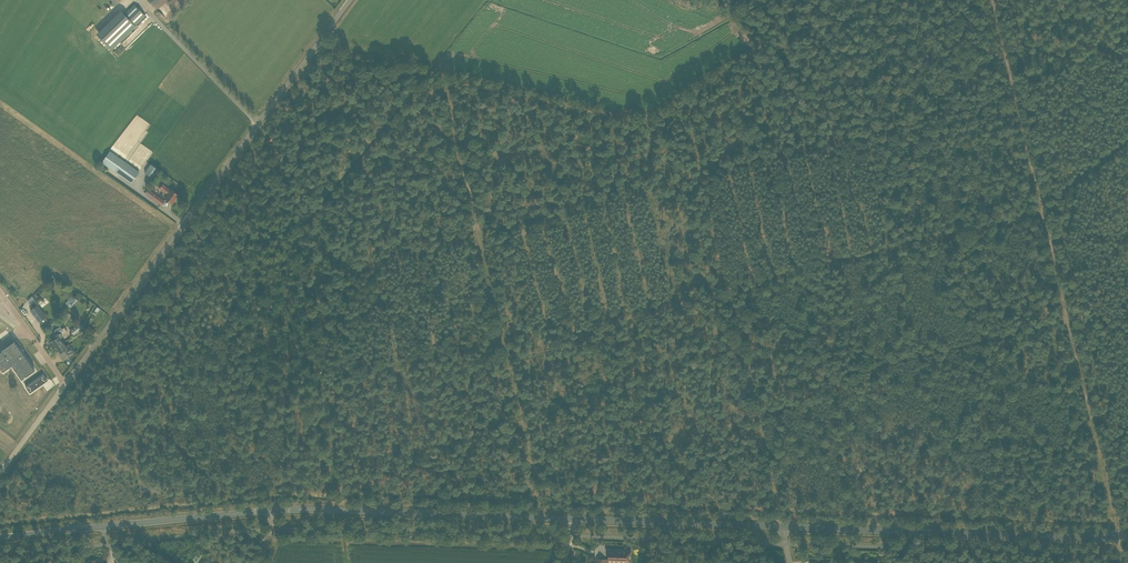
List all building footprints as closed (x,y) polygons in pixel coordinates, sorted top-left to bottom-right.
[(134,4),(124,15),(135,26),(145,16),(134,4)] [(135,26),(124,15),(103,35),(114,47),(135,26)] [(139,27),(120,45),(121,46),(123,44),(123,43),(126,41),(128,44),(142,30),(139,27)] [(158,36),(162,41),(159,45),(163,49),(173,39),(163,30),(158,36)] [(131,183),(139,172),(134,168),(110,151),(102,163),(131,183)] [(151,165),(145,172),(152,177),(158,170),(151,165)] [(172,204),(178,195),(171,190),(171,191),(167,188),(164,192),(168,195),(165,199),(172,204)] [(148,189),(145,193),(161,205),(164,201),(148,189)] [(65,303),(68,305),(75,298),(73,295),(65,303)] [(29,304),(33,308),(37,305),(38,306),(39,305),(35,299),(29,304)] [(30,311),(39,322),(46,316),(38,306),(37,305),(33,308),(30,311)] [(83,328),(80,324),(76,327),(76,326),(71,330),(74,335),(83,328)] [(95,332),(89,326),(86,330),(92,335),(95,332)] [(59,336),(52,341),(56,347),(63,342),(60,338),(64,335),(63,334),(67,331),(64,328),(62,329),(62,330),(60,332),(57,334),(58,336),(59,336)] [(12,366),(22,380),(35,371),(14,342),(1,351),(2,352),(0,354),(0,365),(0,368),(3,372),(12,366)] [(63,342),(56,347),(59,351),(57,352),(63,361),(75,353),(69,344),(66,346),(63,342)] [(43,374),(25,386),(30,393),(47,380),(43,374)] [(631,551),(617,550),(617,552),(612,552),(612,550),(608,550),(608,559),(597,559),(597,562),(605,562),(613,562),(631,562),(631,551)]
